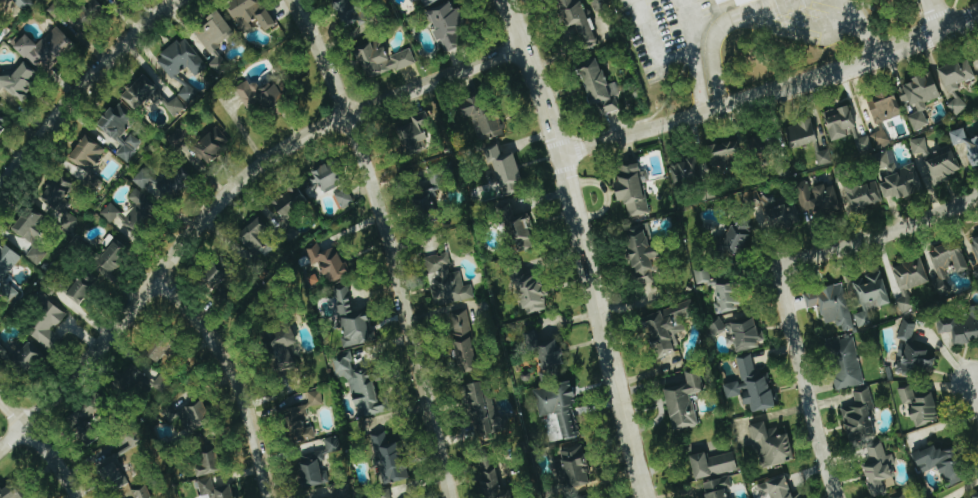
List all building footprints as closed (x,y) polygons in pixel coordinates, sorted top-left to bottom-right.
[(25,14),(36,4),(32,0),(13,0),(25,14)] [(261,0),(237,0),(227,7),(242,32),(259,22),(266,32),(277,26),(261,0)] [(367,20),(358,0),(340,0),(334,3),(346,29),(367,20)] [(417,10),(441,0),(413,0),(417,10)] [(568,28),(578,25),(585,46),(598,42),(584,0),(559,0),(568,28)] [(460,35),(466,34),(458,4),(430,11),(438,42),(444,40),(447,51),(463,47),(460,35)] [(16,47),(36,68),(44,61),(51,68),(75,45),(58,26),(37,46),(28,35),(16,47)] [(208,66),(185,37),(156,60),(166,72),(163,74),(187,105),(198,96),(180,74),(188,67),(196,76),(208,66)] [(418,64),(411,48),(390,57),(382,39),(358,49),(371,79),(394,69),(396,74),(418,64)] [(940,71),(949,92),(977,79),(968,58),(940,71)] [(617,82),(609,85),(600,60),(580,67),(594,107),(622,97),(617,82)] [(23,101),(41,76),(23,64),(11,81),(0,73),(0,94),(4,88),(23,101)] [(122,98),(139,115),(162,90),(144,74),(122,98)] [(943,98),(935,75),(899,87),(907,110),(917,106),(919,113),(909,117),(914,131),(931,125),(924,104),(943,98)] [(252,116),(285,97),(276,81),(258,91),(251,79),(236,88),(252,116)] [(869,100),(876,125),(904,116),(898,96),(891,98),(890,94),(869,100)] [(947,105),(958,117),(969,106),(958,94),(947,105)] [(464,101),(475,143),(505,136),(499,112),(487,115),(483,97),(464,101)] [(120,140),(134,117),(114,105),(100,128),(120,140)] [(849,137),(847,130),(857,127),(851,106),(825,114),(834,142),(849,137)] [(420,155),(419,141),(432,140),(430,114),(414,115),(415,128),(401,129),(403,156),(420,155)] [(9,122),(0,116),(0,136),(9,122)] [(821,141),(814,119),(786,128),(793,150),(821,141)] [(885,129),(856,143),(862,157),(892,144),(885,129)] [(956,149),(967,146),(973,166),(977,165),(977,139),(969,141),(966,129),(951,132),(956,149)] [(210,167),(227,143),(211,131),(193,155),(210,167)] [(125,144),(117,155),(129,164),(144,143),(131,134),(125,144)] [(107,149),(86,135),(70,161),(92,174),(107,149)] [(911,141),(914,155),(929,152),(926,138),(911,141)] [(516,153),(503,157),(500,145),(490,148),(501,197),(525,191),(516,153)] [(963,171),(951,149),(934,158),(929,150),(919,156),(935,186),(963,171)] [(833,164),(831,150),(818,152),(819,165),(833,164)] [(925,193),(916,164),(897,170),(891,151),(876,156),(884,184),(882,184),(886,199),(898,196),(900,201),(925,193)] [(670,165),(674,188),(706,182),(701,159),(670,165)] [(345,182),(335,162),(314,172),(318,182),(319,181),(324,192),(345,182)] [(649,214),(641,164),(618,168),(620,183),(616,184),(619,202),(627,201),(630,218),(649,214)] [(447,187),(440,167),(419,175),(426,195),(421,197),(427,211),(439,207),(433,192),(447,187)] [(76,235),(84,222),(63,210),(77,188),(56,175),(41,201),(62,214),(56,224),(76,235)] [(846,189),(854,212),(883,201),(875,178),(846,189)] [(844,211),(835,186),(827,189),(826,184),(812,190),(808,180),(794,185),(804,212),(814,209),(818,220),(844,211)] [(297,188),(271,204),(282,221),(308,205),(297,188)] [(355,203),(349,189),(336,195),(342,209),(355,203)] [(137,205),(127,218),(121,214),(116,221),(122,226),(119,230),(135,242),(160,209),(136,190),(129,198),(137,205)] [(111,224),(122,213),(111,203),(100,214),(111,224)] [(535,249),(531,214),(515,217),(514,206),(506,207),(513,252),(535,249)] [(250,250),(256,246),(263,258),(274,251),(263,235),(272,229),(264,217),(239,234),(250,250)] [(738,257),(755,232),(738,221),(721,246),(738,257)] [(630,228),(639,286),(655,283),(653,272),(664,270),(660,244),(653,245),(649,225),(630,228)] [(116,275),(131,249),(114,240),(100,266),(116,275)] [(950,277),(947,269),(957,266),(959,274),(970,271),(960,241),(931,251),(940,280),(950,277)] [(4,245),(0,252),(0,278),(1,278),(0,279),(0,294),(16,304),(24,290),(8,281),(23,256),(4,245)] [(338,247),(322,253),(319,246),(311,249),(326,286),(350,276),(338,247)] [(476,300),(473,285),(465,286),(462,271),(453,273),(449,253),(427,258),(430,275),(436,274),(439,286),(432,287),(437,308),(476,300)] [(894,268),(904,297),(898,299),(902,313),(915,308),(909,290),(931,283),(923,258),(894,268)] [(232,276),(215,268),(206,285),(224,293),(232,276)] [(694,272),(698,285),(712,281),(709,269),(694,272)] [(527,316),(548,310),(544,298),(546,297),(539,271),(515,278),(527,316)] [(892,304),(883,273),(855,281),(865,312),(855,315),(859,329),(873,324),(869,311),(892,304)] [(81,306),(93,290),(78,278),(66,294),(81,306)] [(944,278),(934,281),(938,295),(948,292),(944,278)] [(716,314),(743,309),(739,284),(716,288),(718,303),(715,304),(716,314)] [(805,293),(808,309),(821,306),(825,325),(839,322),(842,332),(854,329),(845,285),(805,293)] [(345,348),(373,344),(368,311),(354,313),(350,286),(335,288),(345,348)] [(645,319),(662,357),(682,348),(676,335),(688,330),(684,322),(698,315),(691,298),(645,319)] [(26,328),(52,354),(64,341),(53,330),(67,317),(52,301),(26,328)] [(479,371),(468,309),(449,313),(460,375),(479,371)] [(738,352),(761,348),(759,341),(763,340),(758,316),(739,320),(738,314),(709,320),(712,335),(727,332),(730,346),(736,345),(738,352)] [(954,333),(955,345),(977,342),(977,320),(939,325),(941,335),(954,333)] [(896,372),(929,380),(937,350),(912,344),(917,326),(903,322),(898,341),(903,343),(896,372)] [(290,348),(298,346),(295,331),(269,337),(278,371),(295,367),(290,348)] [(564,379),(563,340),(537,340),(537,334),(530,334),(531,345),(542,345),(542,379),(564,379)] [(855,336),(829,341),(838,391),(865,386),(855,336)] [(171,346),(159,338),(147,356),(160,364),(171,346)] [(9,352),(0,344),(0,361),(1,361),(9,352)] [(32,372),(43,354),(28,344),(23,352),(17,348),(11,359),(32,372)] [(391,413),(388,399),(379,401),(372,367),(355,371),(352,353),(333,357),(338,380),(350,378),(359,420),(391,413)] [(776,409),(769,371),(756,374),(753,356),(738,359),(742,381),(725,385),(728,399),(744,396),(746,407),(752,405),(754,413),(776,409)] [(674,432),(699,427),(694,395),(706,393),(702,371),(664,378),(674,432)] [(163,396),(173,385),(162,375),(152,386),(163,396)] [(497,418),(492,390),(485,391),(483,383),(468,385),(478,437),(514,430),(511,415),(497,418)] [(541,418),(557,414),(561,431),(557,432),(559,442),(580,437),(574,409),(579,407),(573,383),(535,391),(541,418)] [(937,393),(915,395),(915,388),(901,389),(902,406),(913,405),(914,425),(939,423),(937,393)] [(869,389),(854,391),(856,404),(843,406),(848,440),(877,435),(869,389)] [(324,407),(322,391),(309,393),(310,408),(324,407)] [(203,399),(180,406),(188,431),(211,424),(203,399)] [(100,436),(86,422),(96,412),(94,410),(97,407),(91,400),(67,424),(89,446),(100,436)] [(289,408),(292,443),(316,441),(314,427),(308,428),(306,410),(311,409),(311,406),(289,408)] [(796,461),(790,434),(781,436),(779,428),(768,430),(767,422),(751,426),(761,469),(796,461)] [(407,479),(398,437),(387,439),(385,432),(372,434),(382,484),(407,479)] [(327,451),(298,457),(304,489),(330,484),(328,471),(322,472),(319,457),(342,453),(339,437),(325,440),(327,451)] [(593,483),(582,442),(560,448),(571,489),(593,483)] [(868,447),(874,468),(865,471),(873,497),(889,493),(888,489),(897,486),(891,464),(896,463),(893,455),(887,457),(883,443),(868,447)] [(923,475),(940,467),(949,488),(969,479),(956,447),(941,453),(938,445),(915,455),(923,475)] [(207,496),(208,497),(235,497),(233,483),(225,485),(220,453),(196,456),(202,497),(207,496)] [(709,458),(708,453),(692,457),(697,481),(739,471),(735,453),(709,458)] [(149,487),(142,491),(133,493),(129,487),(128,480),(126,476),(122,461),(119,455),(113,456),(101,463),(103,471),(113,490),(120,488),(126,497),(133,497),(135,497),(151,497),(149,487)] [(480,461),(489,497),(512,497),(510,488),(502,490),(494,458),(480,461)] [(707,497),(729,497),(727,489),(733,488),(731,478),(704,483),(707,497)] [(761,497),(770,495),(771,497),(794,497),(789,478),(758,485),(761,497)]
